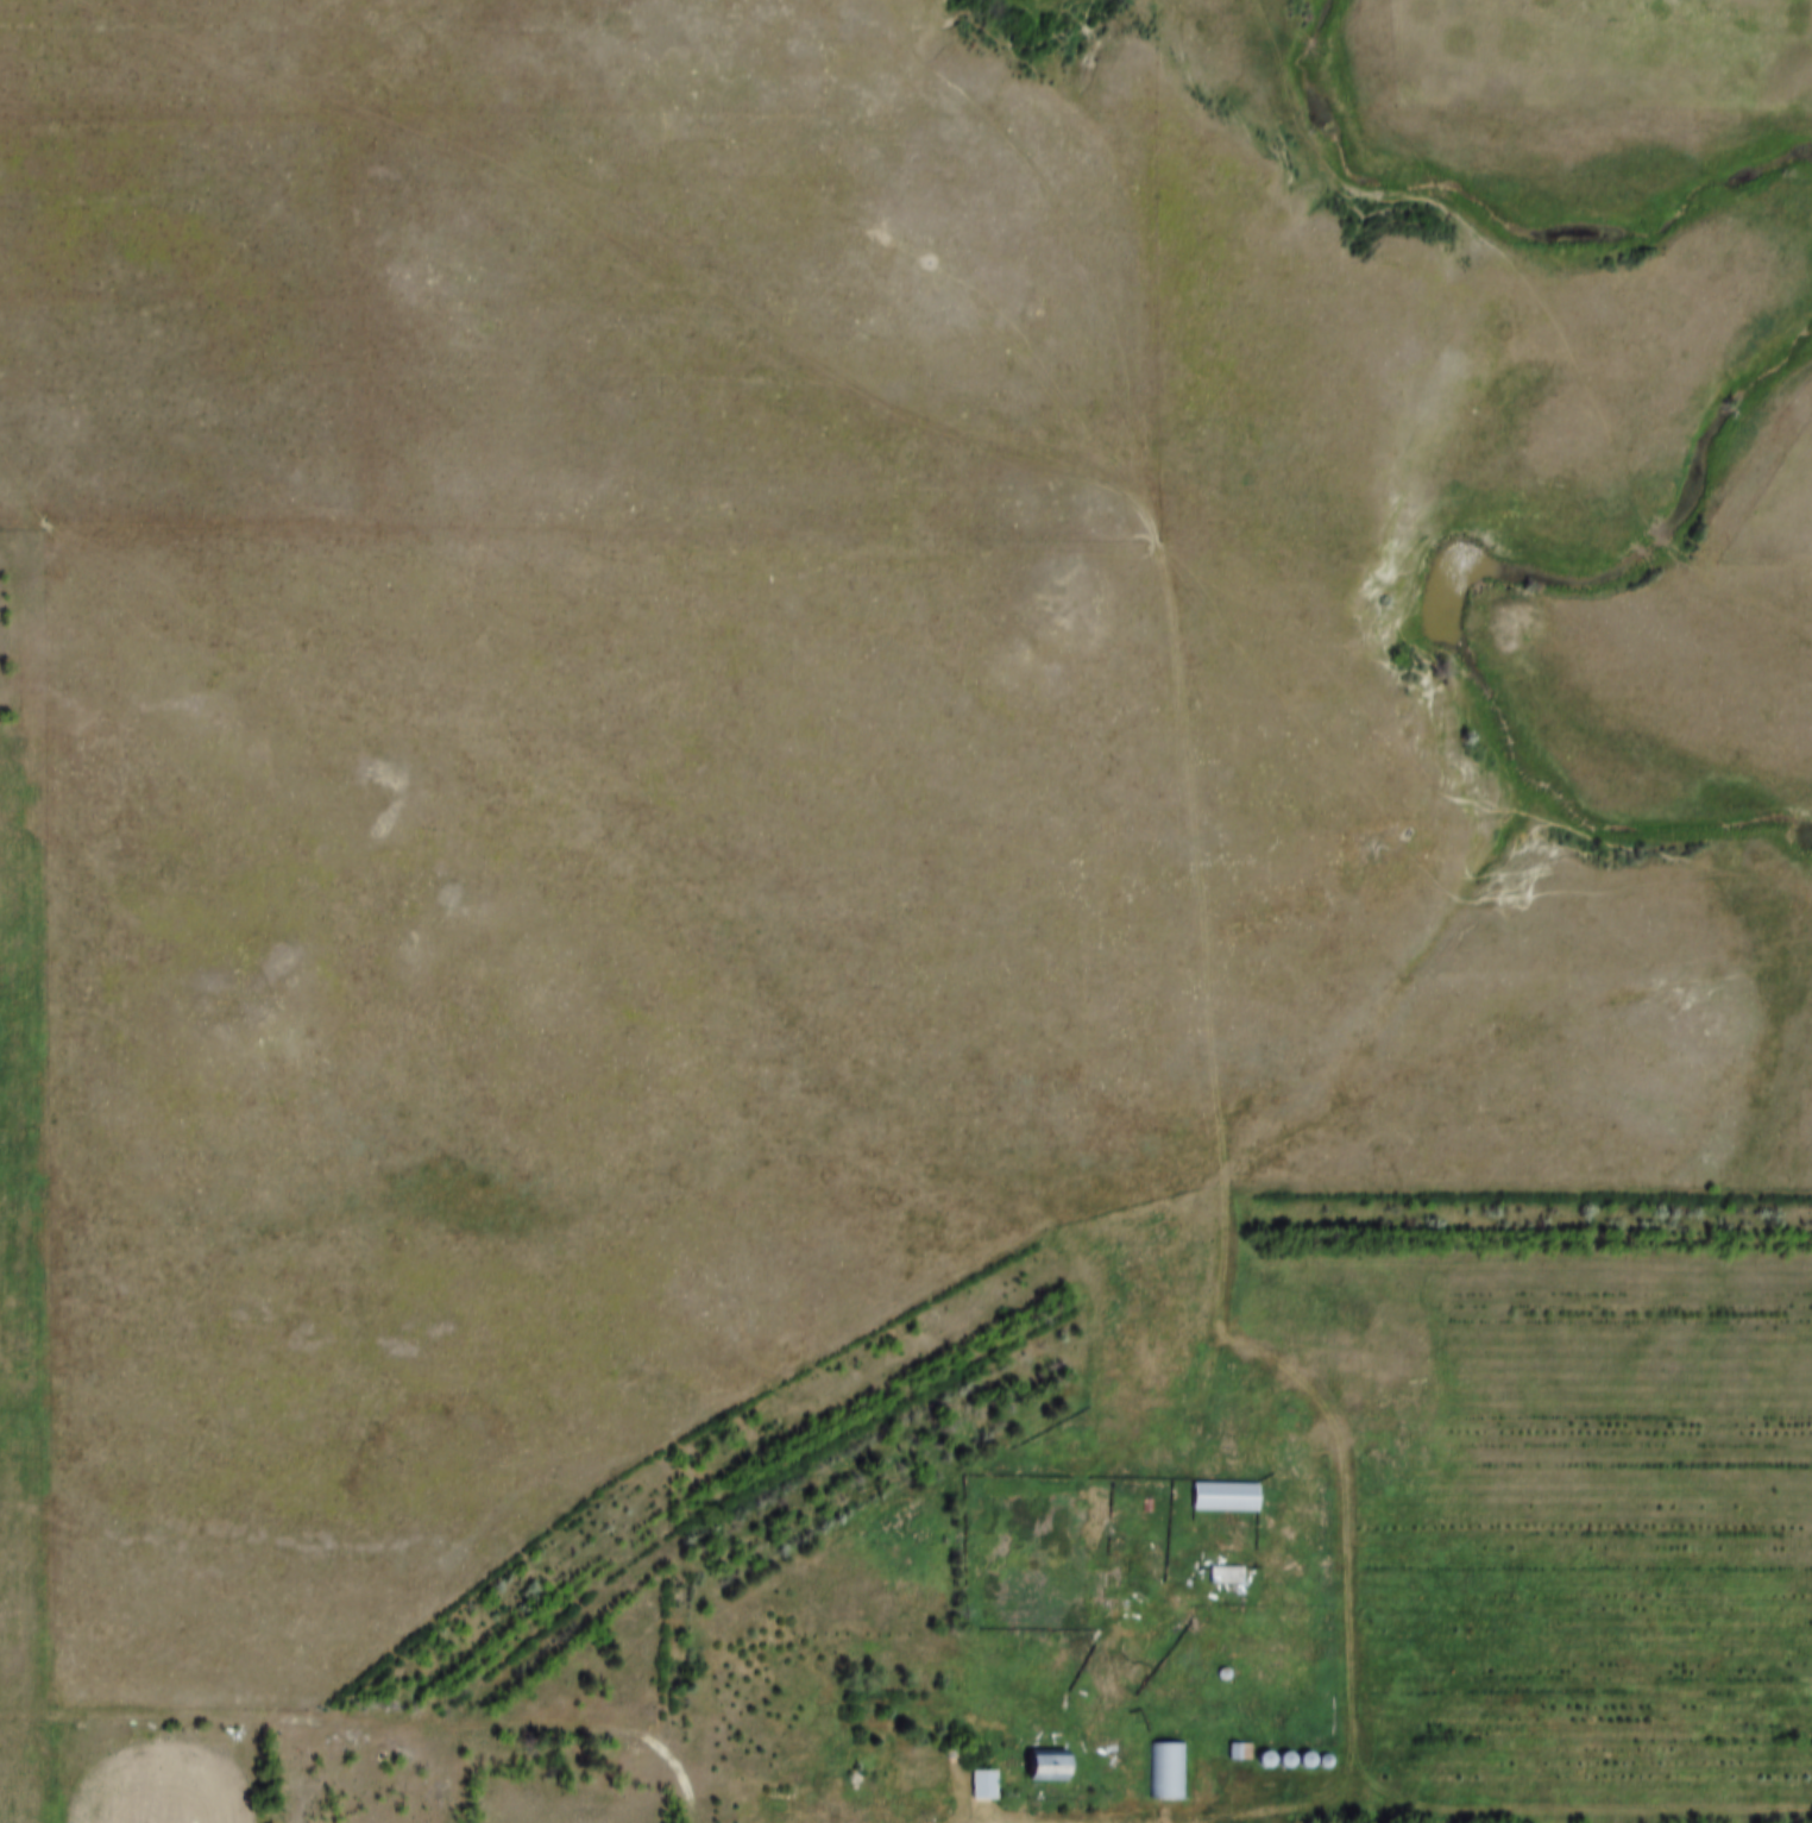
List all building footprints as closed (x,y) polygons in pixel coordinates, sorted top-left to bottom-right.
[(1199,1506),(1264,1506),(1264,1478),(1199,1478),(1199,1506)] [(1248,1578),(1248,1564),(1216,1564),(1216,1578),(1248,1578)] [(1155,1796),(1189,1796),(1189,1739),(1155,1739),(1155,1796)] [(1034,1746),(1034,1777),(1073,1777),(1073,1746),(1034,1746)] [(978,1796),(1002,1796),(1002,1767),(978,1767),(978,1796)]
